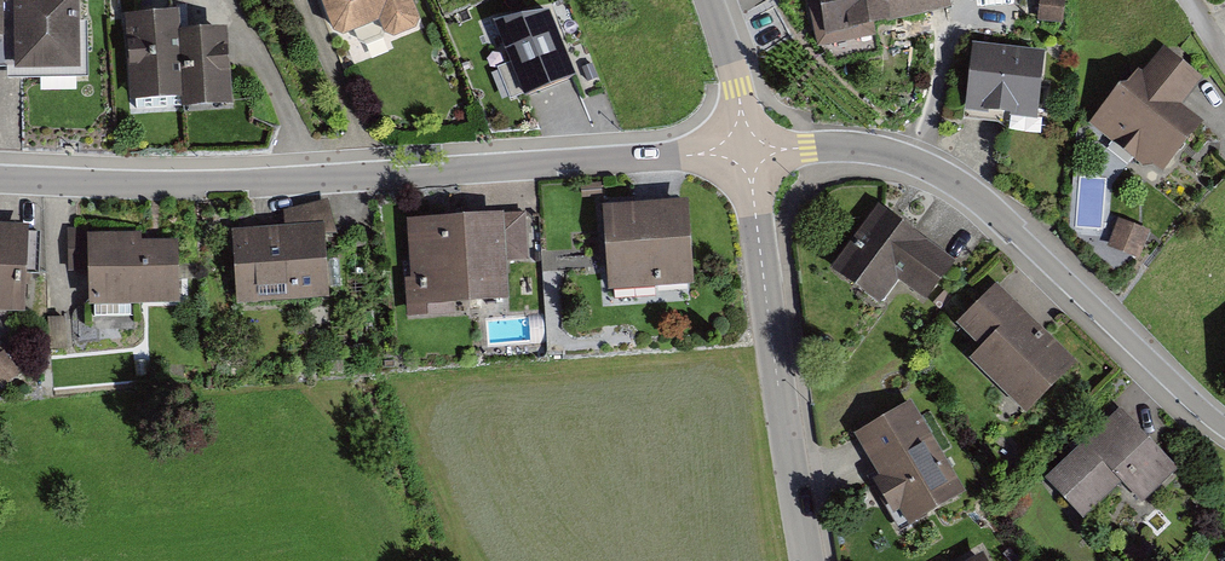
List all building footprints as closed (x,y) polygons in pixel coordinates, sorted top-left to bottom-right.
[(7,35),(8,69),(73,68),(72,0),(0,0),(0,35),(7,35)] [(330,41),(370,26),(375,41),(413,28),(403,0),(315,0),(330,41)] [(813,32),(940,11),(938,0),(808,0),(813,32)] [(548,10),(494,22),(527,97),(575,76),(548,10)] [(180,11),(122,13),(125,97),(173,95),(173,108),(228,106),(225,28),(181,30),(180,11)] [(1041,53),(967,43),(958,108),(1032,118),(1041,53)] [(1136,77),(1124,68),(1083,124),(1154,176),(1196,118),(1179,106),(1199,79),(1156,48),(1136,77)] [(279,227),(231,228),(230,299),(319,299),(318,234),(328,235),(326,201),(279,213),(279,227)] [(687,201),(604,206),(609,290),(692,285),(687,201)] [(947,261),(870,207),(825,270),(871,303),(889,278),(919,299),(947,261)] [(528,215),(396,220),(399,303),(500,299),(499,263),(530,262),(528,215)] [(1115,244),(1132,248),(1137,225),(1120,222),(1115,244)] [(0,225),(0,311),(17,312),(19,226),(0,225)] [(134,235),(71,234),(71,271),(80,271),(80,302),(170,303),(171,244),(133,243),(134,235)] [(1072,359),(991,280),(950,323),(973,345),(962,357),(1020,413),(1072,359)] [(905,403),(849,432),(897,525),(953,497),(905,403)] [(1174,471),(1118,409),(1040,479),(1075,517),(1111,485),(1132,508),(1174,471)]
